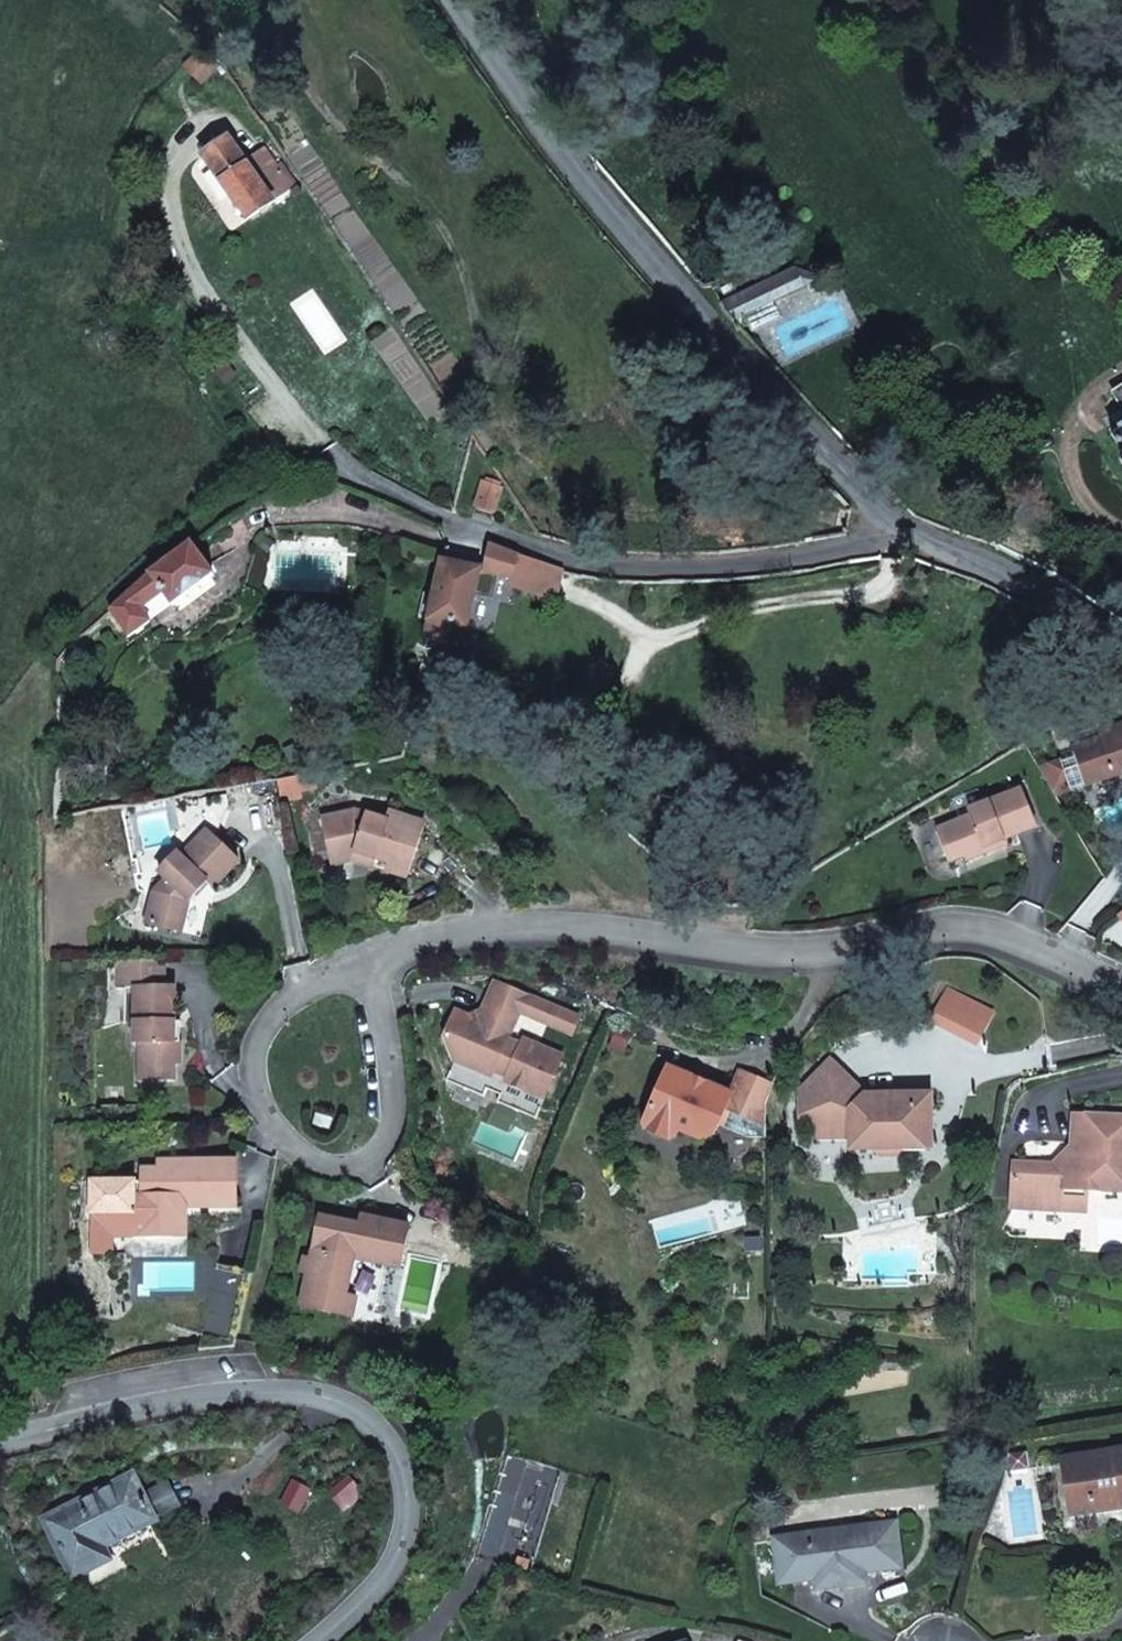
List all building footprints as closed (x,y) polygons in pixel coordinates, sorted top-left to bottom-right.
[(228,139),(204,155),(249,220),(265,246),(291,228),(273,203),(246,164),(228,139)] [(246,164),(273,203),(298,185),(271,146),(246,164)] [(739,330),(778,312),(772,301),(815,281),(812,275),(797,268),(716,305),(739,330)] [(1112,435),(1121,450),(1121,429),(1112,435)] [(475,506),(495,512),(503,486),(482,481),(475,506)] [(149,574),(110,611),(127,638),(150,622),(141,611),(164,595),(172,607),(214,575),(191,544),(149,574)] [(531,578),(536,560),(491,546),(487,573),(513,579),(514,575),(531,578)] [(480,571),(444,564),(437,596),(426,594),(421,619),(432,621),(427,641),(449,645),(453,625),(467,628),(480,571)] [(1119,743),(1121,740),(1121,723),(1102,730),(1104,737),(1111,735),(1119,743)] [(1111,776),(1110,773),(1118,765),(1121,769),(1121,740),(1119,743),(1111,735),(1104,737),(1073,748),(1076,755),(1039,767),(1055,794),(1086,784),(1111,776)] [(1111,776),(1121,773),(1121,769),(1118,765),(1110,773),(1111,776)] [(972,815),(937,829),(950,861),(965,855),(967,860),(988,852),(986,847),(1004,839),(1036,827),(1021,789),(969,810),(972,815)] [(354,810),(322,818),(330,856),(352,851),(385,862),(389,863),(387,871),(406,877),(424,822),(388,811),(386,819),(354,810)] [(145,923),(180,932),(188,901),(205,883),(212,889),(238,861),(206,830),(180,857),(176,852),(158,872),(165,878),(152,891),(145,923)] [(1004,839),(986,847),(988,852),(1006,845),(1004,839)] [(352,860),(387,871),(389,863),(385,862),(352,851),(330,856),(332,864),(352,860)] [(115,959),(116,987),(133,987),(164,987),(163,960),(115,959)] [(445,1036),(455,1060),(492,1077),(494,1072),(508,1077),(506,1082),(545,1099),(562,1057),(523,1040),(521,1046),(508,1040),(520,1012),(527,996),(495,982),(480,1017),(474,1019),(455,1012),(445,1036)] [(174,1022),(174,987),(164,987),(133,987),(134,1043),(139,1043),(139,1080),(173,1080),(173,1064),(179,1064),(179,1042),(174,1042),(174,1022)] [(520,1012),(572,1034),(579,1018),(527,996),(520,1012)] [(446,1080),(536,1119),(545,1099),(506,1082),(508,1077),(494,1072),(492,1077),(455,1060),(446,1080)] [(850,1137),(850,1149),(873,1149),(880,1158),(895,1159),(903,1149),(902,1146),(931,1146),(931,1095),(865,1095),(830,1061),(801,1091),(805,1117),(814,1117),(849,1115),(850,1122),(850,1137)] [(645,1123),(648,1131),(669,1140),(677,1136),(680,1131),(701,1140),(714,1135),(719,1123),(726,1108),(746,1117),(763,1116),(763,1103),(771,1086),(741,1073),(732,1095),(668,1068),(645,1123)] [(726,1108),(719,1123),(746,1135),(764,1134),(763,1116),(746,1117),(726,1108)] [(316,1114),(313,1125),(328,1130),(331,1118),(316,1114)] [(1014,1163),(1012,1198),(1030,1199),(1038,1208),(1064,1210),(1064,1203),(1086,1204),(1087,1189),(1121,1191),(1121,1117),(1075,1114),(1072,1154),(1067,1153),(1055,1165),(1014,1163)] [(814,1117),(814,1136),(850,1137),(850,1122),(849,1115),(814,1117)] [(131,1237),(170,1237),(171,1215),(185,1207),(235,1208),(236,1161),(157,1161),(157,1169),(140,1169),(140,1182),(90,1181),(89,1220),(131,1220),(131,1237)] [(1012,1198),(1011,1206),(1038,1208),(1030,1199),(1012,1198)] [(877,1205),(881,1227),(893,1224),(889,1203),(877,1205)] [(1064,1203),(1064,1210),(1086,1211),(1086,1204),(1064,1203)] [(185,1207),(171,1215),(170,1237),(184,1237),(185,1207)] [(356,1299),(345,1297),(353,1259),(400,1269),(409,1227),(361,1217),(359,1226),(357,1234),(344,1231),(345,1223),(319,1218),(309,1260),(303,1259),(300,1273),(307,1274),(300,1307),(351,1318),(356,1299)] [(131,1220),(89,1220),(89,1254),(110,1255),(110,1236),(131,1237),(131,1220)] [(359,1226),(345,1223),(344,1231),(357,1234),(359,1226)] [(1062,1459),(1070,1505),(1121,1496),(1121,1450),(1062,1459)] [(1025,1453),(1009,1456),(1011,1471),(1028,1469),(1025,1453)] [(142,1495),(132,1476),(45,1519),(59,1546),(71,1570),(74,1576),(108,1559),(102,1545),(154,1519),(142,1495)] [(166,1483),(142,1495),(154,1519),(178,1507),(166,1483)] [(1071,1516),(1121,1507),(1121,1496),(1070,1505),(1071,1516)] [(865,1572),(900,1568),(895,1523),(857,1528),(858,1533),(849,1534),(849,1529),(821,1532),(821,1538),(813,1539),(813,1533),(775,1538),(780,1582),(816,1578),(817,1589),(866,1582),(865,1572)] [(50,1581),(71,1570),(59,1546),(38,1556),(50,1581)] [(518,1557),(515,1566),(527,1570),(530,1561),(518,1557)]
